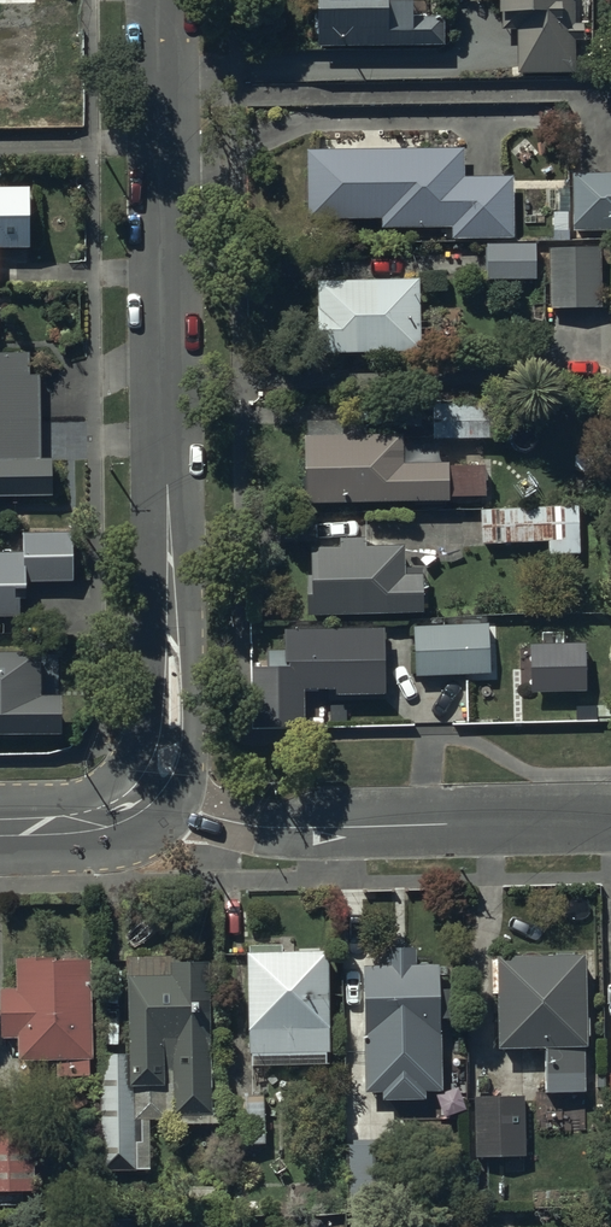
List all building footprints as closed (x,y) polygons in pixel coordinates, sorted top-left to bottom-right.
[(316,47),(445,48),(445,19),(413,18),(413,0),(412,0),(316,0),(316,47)] [(489,3),(499,3),(499,17),(517,17),(517,76),(574,76),(574,41),(584,41),(583,27),(573,27),(573,0),(489,0),(489,3)] [(26,29),(14,30),(14,26),(0,26),(0,115),(16,115),(16,110),(26,110),(26,29)] [(463,150),(306,152),(306,221),(382,221),(382,230),(451,230),(451,240),(513,240),(512,178),(463,179),(463,150)] [(572,176),(573,233),(610,232),(610,175),(572,176)] [(0,190),(0,251),(29,250),(28,191),(0,190)] [(537,246),(487,246),(487,282),(537,282),(537,246)] [(605,249),(549,249),(549,311),(606,310),(605,249)] [(419,284),(317,285),(318,356),(420,354),(419,284)] [(52,498),(52,457),(41,458),(39,356),(0,357),(0,499),(52,498)] [(505,406),(433,406),(433,442),(505,441),(505,406)] [(305,439),(305,506),(449,505),(449,499),(484,499),(484,467),(402,467),(402,427),(344,427),(344,422),(307,422),(307,439),(305,439)] [(579,509),(481,510),(481,544),(549,544),(549,556),(579,556),(579,509)] [(23,534),(23,556),(0,556),(0,619),(21,619),(21,602),(26,602),(26,583),(72,583),(72,534),(23,534)] [(306,574),(307,617),(422,615),(422,570),(404,570),(403,549),(366,549),(366,540),(340,541),(340,550),(311,550),(312,574),(306,574)] [(487,627),(415,627),(415,676),(488,676),(487,627)] [(385,632),(284,633),(284,653),(265,653),(265,670),(252,670),(252,731),(305,730),(305,691),(335,690),(335,695),(385,695),(385,632)] [(586,643),(531,645),(532,693),(587,692),(586,643)] [(0,656),(0,739),(62,739),(62,699),(40,699),(39,656),(0,656)] [(328,1055),(327,953),(281,955),(281,947),(249,948),(249,956),(247,956),(248,1055),(328,1055)] [(437,992),(437,968),(416,968),(415,952),(386,952),(387,969),(363,969),(365,1096),(382,1095),(382,1102),(425,1102),(425,1093),(442,1093),(440,1022),(451,1021),(451,992),(437,992)] [(586,1050),(585,959),(491,960),(492,997),(497,997),(498,1053),(545,1052),(545,1094),(584,1094),(583,1050),(586,1050)] [(212,1128),(207,966),(168,967),(168,960),(126,960),(129,1056),(98,1057),(99,1174),(151,1173),(149,1122),(165,1121),(165,1130),(212,1128)] [(89,962),(16,963),(16,991),(0,992),(0,1030),(0,1041),(18,1041),(18,1064),(57,1064),(57,1079),(90,1079),(89,962)] [(264,1147),(263,1096),(231,1096),(231,1148),(264,1147)] [(524,1098),(473,1099),(474,1159),(525,1159),(524,1098)] [(33,1193),(33,1131),(0,1131),(0,1193),(33,1193)]
